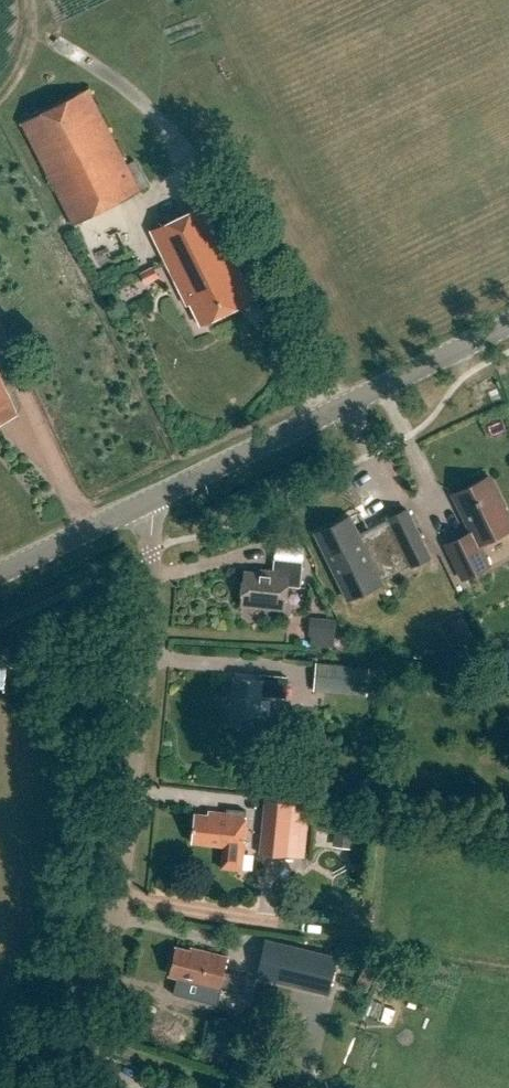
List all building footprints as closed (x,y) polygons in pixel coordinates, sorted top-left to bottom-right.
[(89,89),(22,123),(74,225),(141,191),(89,89)] [(151,231),(187,305),(190,303),(201,325),(253,300),(207,204),(151,231)] [(0,378),(0,423),(18,415),(0,378)] [(446,545),(463,579),(489,566),(479,545),(508,530),(508,516),(490,477),(453,495),(471,533),(446,545)] [(382,583),(380,579),(411,564),(412,566),(430,557),(407,509),(389,518),(390,521),(360,536),(350,517),(316,533),(348,599),(382,583)] [(245,572),(242,601),(285,605),(287,586),(300,587),(303,562),(274,559),(273,575),(245,572)] [(264,624),(266,607),(243,605),(241,621),(264,624)] [(462,616),(439,627),(453,653),(475,642),(462,616)] [(314,617),(312,646),(339,647),(340,619),(314,617)] [(313,691),(367,696),(369,668),(316,663),(313,691)] [(233,677),(229,725),(258,728),(261,696),(285,699),(287,677),(259,674),(258,679),(233,677)] [(266,800),(260,854),(305,859),(311,805),(266,800)] [(243,840),(241,839),(244,810),(225,808),(225,812),(206,810),(206,814),(192,812),(189,841),(221,845),(219,867),(240,869),(243,840)] [(294,984),(302,949),(288,945),(285,959),(263,954),(258,976),(294,984)] [(224,972),(228,958),(190,948),(189,952),(174,949),(167,975),(184,979),(181,991),(184,997),(191,999),(198,995),(201,983),(220,988),(221,986),(244,991),(248,977),(224,972)] [(359,986),(373,991),(382,966),(369,961),(359,986)]
